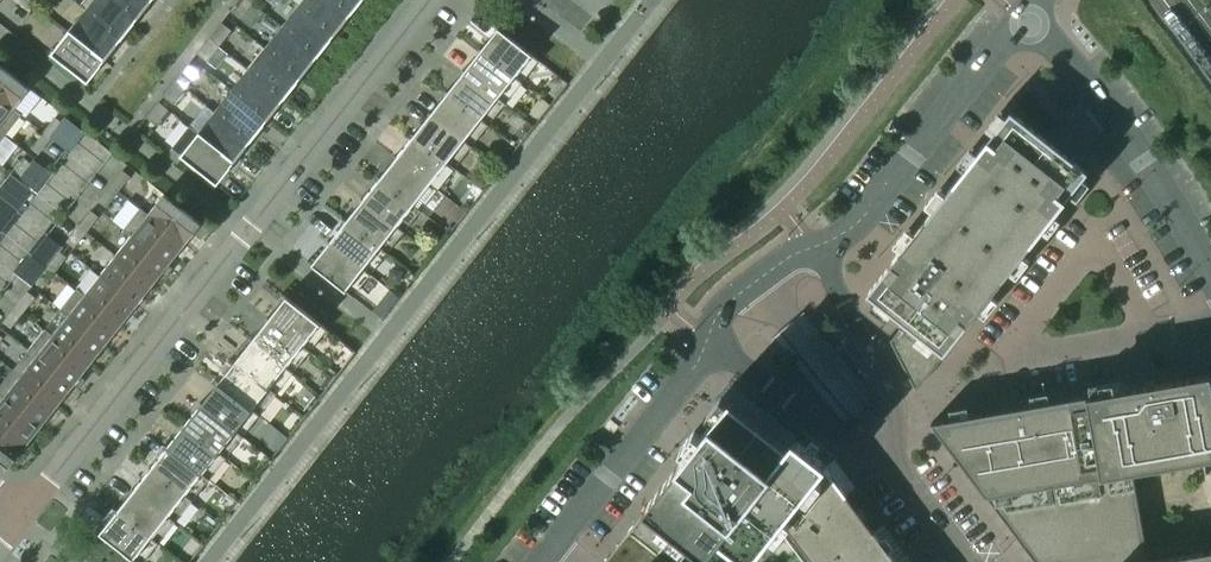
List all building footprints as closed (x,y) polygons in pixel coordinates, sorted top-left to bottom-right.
[(29,0),(15,0),(29,11),(35,4),(29,0)] [(117,0),(94,0),(86,10),(122,39),(139,18),(117,0)] [(139,18),(153,0),(117,0),(139,18)] [(240,19),(253,3),(249,0),(238,0),(230,11),(240,19)] [(352,13),(336,0),(303,0),(299,6),(335,34),(352,13)] [(362,0),(336,0),(352,13),(362,0)] [(319,56),(335,34),(299,6),(282,27),(319,56)] [(122,39),(86,10),(69,31),(105,60),(122,39)] [(209,38),(219,46),(231,30),(221,22),(209,38)] [(302,77),(319,56),(282,27),(265,48),(302,77)] [(537,59),(498,28),(480,50),(520,82),(537,59)] [(105,60),(69,31),(52,54),(88,82),(105,60)] [(196,53),(207,61),(219,46),(209,38),(196,53)] [(285,98),(302,77),(265,48),(249,69),(285,98)] [(520,82),(480,50),(463,72),(503,103),(520,82)] [(0,64),(0,98),(14,109),(14,108),(30,88),(0,64)] [(175,80),(185,88),(198,73),(187,65),(175,80)] [(268,119),(285,98),(249,69),(232,91),(268,119)] [(503,103),(463,72),(447,93),(480,120),(486,125),(503,103)] [(163,96),(173,104),(185,88),(175,80),(163,96)] [(251,141),(268,119),(232,91),(215,112),(251,141)] [(480,120),(447,93),(430,114),(464,141),(464,140),(480,120)] [(0,98),(0,131),(5,135),(21,114),(14,108),(14,109),(0,98)] [(146,117),(156,125),(168,110),(158,101),(146,117)] [(904,322),(891,340),(916,389),(945,353),(944,353),(970,321),(1003,279),(1033,240),(1066,198),(1087,172),(1010,111),(989,138),(956,180),(925,219),(898,254),(892,261),(867,293),(904,322)] [(235,162),(251,141),(215,112),(198,133),(235,162)] [(464,141),(430,114),(413,135),(453,167),(470,145),(464,140),(464,141)] [(51,138),(63,123),(55,117),(43,132),(51,138)] [(63,123),(51,138),(68,152),(84,131),(67,118),(63,123)] [(217,184),(235,162),(198,133),(189,126),(171,148),(217,184)] [(39,154),(51,138),(43,132),(31,147),(39,154)] [(453,167),(413,135),(396,157),(430,183),(429,184),(435,189),(453,167)] [(19,178),(31,163),(23,157),(11,172),(19,178)] [(430,183),(396,157),(380,178),(413,205),(429,184),(430,183)] [(31,163),(19,178),(36,192),(52,171),(35,158),(31,163)] [(110,185),(118,191),(130,176),(122,170),(110,185)] [(19,178),(11,172),(0,186),(0,189),(7,194),(19,178)] [(36,192),(19,178),(7,194),(2,199),(20,213),(36,192)] [(413,205),(380,178),(363,199),(397,226),(413,205)] [(98,201),(106,207),(118,191),(110,185),(98,201)] [(201,239),(209,229),(164,194),(148,214),(148,215),(185,244),(194,233),(201,239)] [(4,232),(20,213),(2,199),(0,202),(0,229),(4,232)] [(397,226),(363,199),(346,221),(379,248),(397,226)] [(169,264),(185,244),(148,215),(148,214),(140,208),(123,230),(131,236),(132,235),(169,264)] [(79,225),(87,232),(99,216),(91,210),(79,225)] [(379,248),(346,221),(329,242),(363,269),(363,268),(379,248)] [(66,241),(74,247),(87,232),(79,225),(66,241)] [(29,252),(47,266),(59,251),(62,246),(45,233),(29,252)] [(166,277),(173,268),(169,265),(169,264),(132,235),(131,236),(116,255),(153,285),(162,274),(166,277)] [(363,269),(329,242),(311,265),(351,296),(369,273),(363,268),(363,269)] [(47,266),(55,272),(67,257),(59,251),(47,266)] [(34,281),(47,266),(29,252),(14,271),(32,285),(34,281)] [(100,275),(137,305),(153,285),(116,255),(100,275)] [(34,281),(42,288),(55,272),(47,266),(34,281)] [(121,325),(137,305),(100,275),(85,294),(84,295),(121,325)] [(106,345),(121,325),(84,295),(85,294),(77,288),(59,310),(67,316),(68,315),(106,345)] [(15,306),(23,312),(35,297),(27,291),(15,306)] [(320,323),(286,297),(268,319),(302,346),(320,323)] [(3,322),(11,328),(23,312),(15,306),(3,322)] [(881,404),(804,311),(771,338),(847,430),(822,461),(793,438),(788,445),(730,399),(709,425),(646,505),(648,507),(604,561),(994,561),(881,404)] [(52,336),(90,365),(106,345),(68,315),(67,316),(53,335),(52,336)] [(302,346),(268,319),(252,340),(285,367),(286,366),(302,346)] [(85,380),(81,376),(90,365),(52,336),(53,335),(45,329),(28,350),(74,385),(78,389),(85,380)] [(285,367),(252,340),(235,362),(274,393),(292,371),(286,366),(285,367)] [(58,406),(74,385),(28,350),(13,370),(58,406)] [(274,393),(235,362),(218,383),(252,409),(251,410),(257,415),(274,393)] [(58,406),(13,370),(0,386),(0,394),(4,397),(4,396),(42,426),(58,406)] [(1035,561),(1210,561),(1210,550),(1148,561),(1132,471),(1210,457),(1210,380),(1209,374),(930,423),(1035,561)] [(252,409),(218,383),(201,404),(235,431),(235,430),(251,410),(252,409)] [(42,426),(4,396),(4,397),(0,402),(0,425),(26,446),(42,426)] [(235,431),(201,404),(185,425),(224,456),(241,435),(235,430),(235,431)] [(9,467),(26,446),(0,425),(0,459),(9,467)] [(224,456),(185,425),(168,447),(207,478),(224,456)] [(207,478),(168,447),(151,468),(185,494),(184,495),(190,500),(207,478)] [(185,494),(151,468),(134,490),(168,516),(184,495),(185,494)] [(168,516),(134,490),(117,511),(151,537),(168,516)] [(117,511),(100,533),(136,561),(141,561),(157,541),(151,537),(117,511)]
